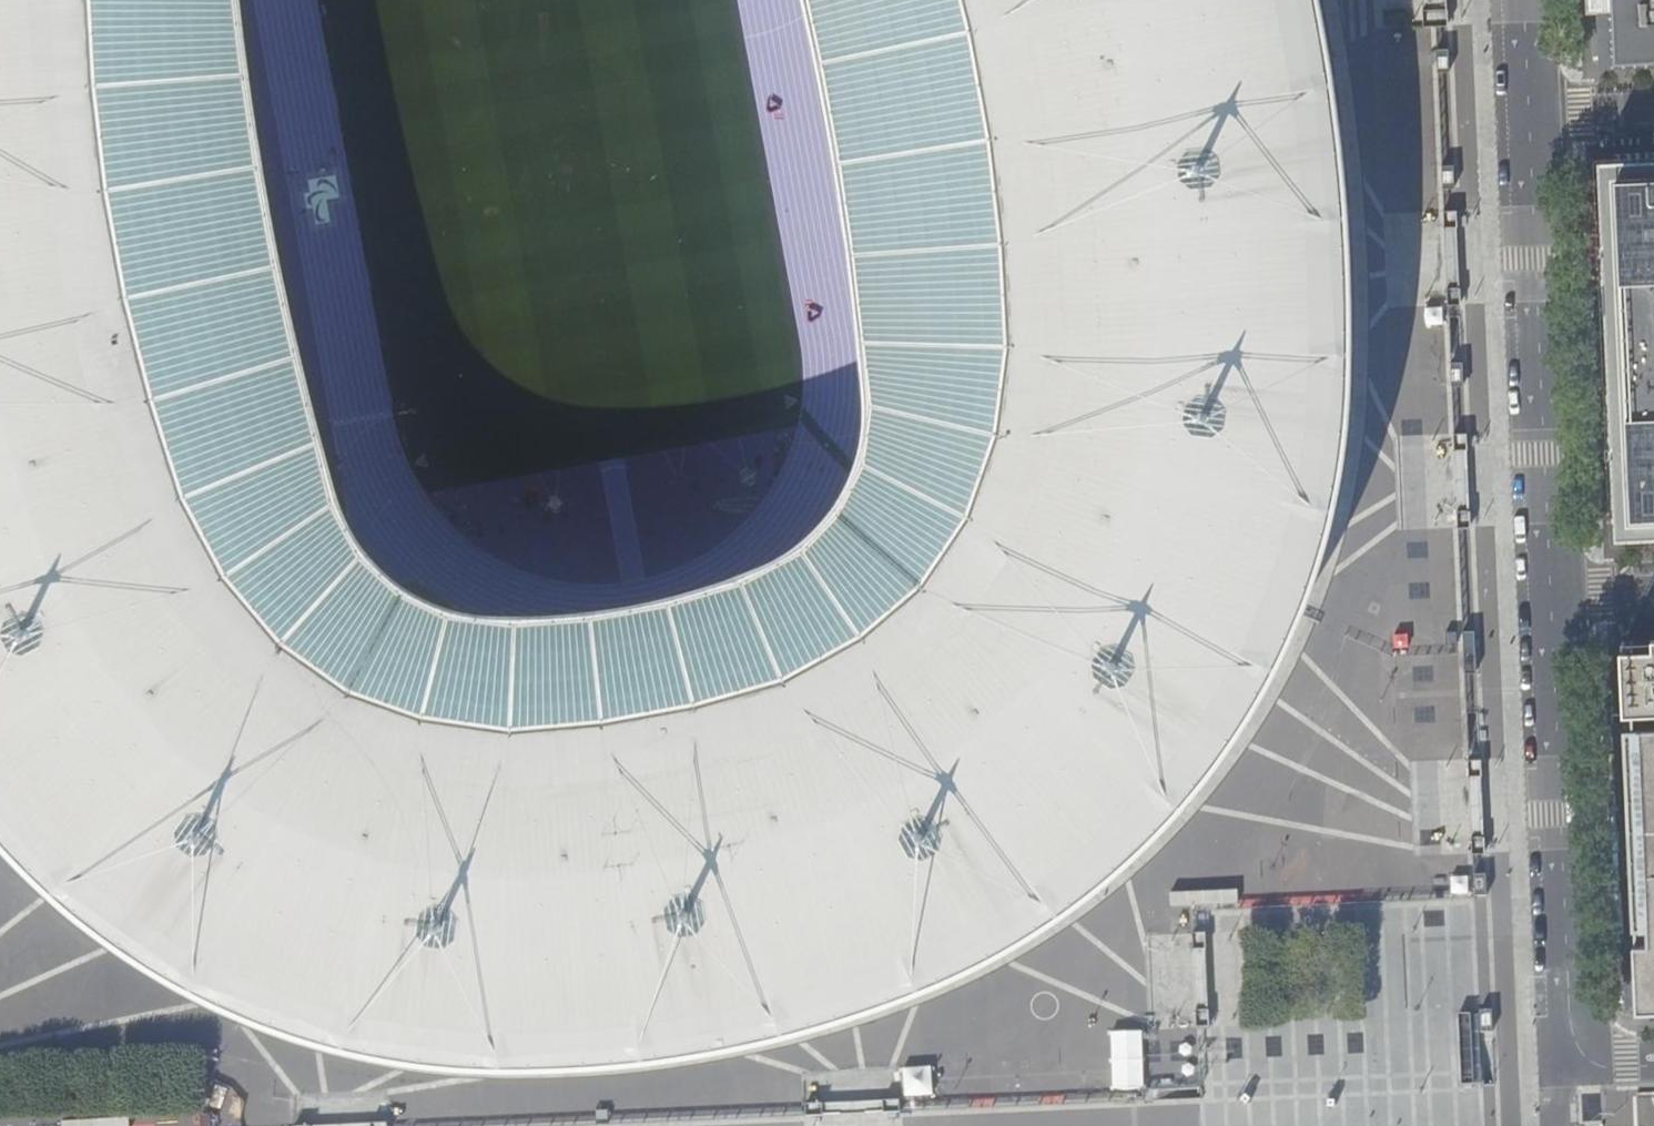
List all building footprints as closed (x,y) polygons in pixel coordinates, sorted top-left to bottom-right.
[(21,849),(40,869),(61,888),(82,906),(104,923),(130,942),(153,957),(186,976),(210,989),(248,1006),(274,1017),(318,1032),(345,1039),(372,1045),(399,1050),(415,1052),(467,1057),(495,1058),(550,1058),(575,1057),(616,1055),(644,1052),(696,1045),(713,1042),(740,1036),(785,1026),(812,1019),(851,1007),(882,997),(927,980),(978,957),(1014,938),(1038,923),(1060,908),(1083,892),(1124,857),(1144,838),(1176,805),(1198,779),(1216,757),(1232,733),(1247,710),(1262,684),(1275,660),(1288,634),(1299,608),(1307,585),(1316,559),(1321,542),(1331,506),(1336,478),(1341,451),(1345,414),(1347,387),(1348,357),(1347,304),(1346,250),(1344,210),(1341,177),(1339,149),(1334,108),(1327,57),(1322,30),(1316,0),(810,0),(822,55),(840,155),(853,245),(865,338),(874,397),(868,460),(842,508),(804,544),(744,576),(670,600),(598,613),(518,619),(447,609),(402,587),(365,550),(337,495),(319,434),(298,348),(278,260),(259,159),(246,67),(237,0),(0,0),(0,825),(21,849)] [(1590,11),(1622,10),(1623,36),(1624,58),(1613,58),(1614,62),(1614,64),(1653,62),(1653,0),(1590,0),(1590,11)] [(1611,478),(1613,525),(1618,525),(1625,531),(1632,537),(1632,542),(1653,541),(1653,163),(1615,165),(1615,170),(1603,183),(1598,183),(1600,230),(1603,230),(1604,240),(1600,240),(1603,297),(1606,297),(1607,308),(1603,308),(1604,317),(1604,325),(1621,324),(1622,347),(1618,349),(1617,350),(1616,354),(1617,358),(1620,360),(1622,360),(1623,383),(1607,384),(1607,401),(1611,401),(1611,411),(1608,411),(1610,468),(1614,468),(1614,479),(1611,478)] [(1649,643),(1650,654),(1641,654),(1642,670),(1636,670),(1637,687),(1642,687),(1644,718),(1653,717),(1653,642),(1649,643)] [(1645,733),(1652,903),(1653,903),(1653,732),(1645,733)] [(1210,1033),(1206,942),(1194,942),(1196,990),(1198,1034),(1210,1033)] [(913,1103),(942,1102),(942,1076),(912,1077),(913,1103)]
